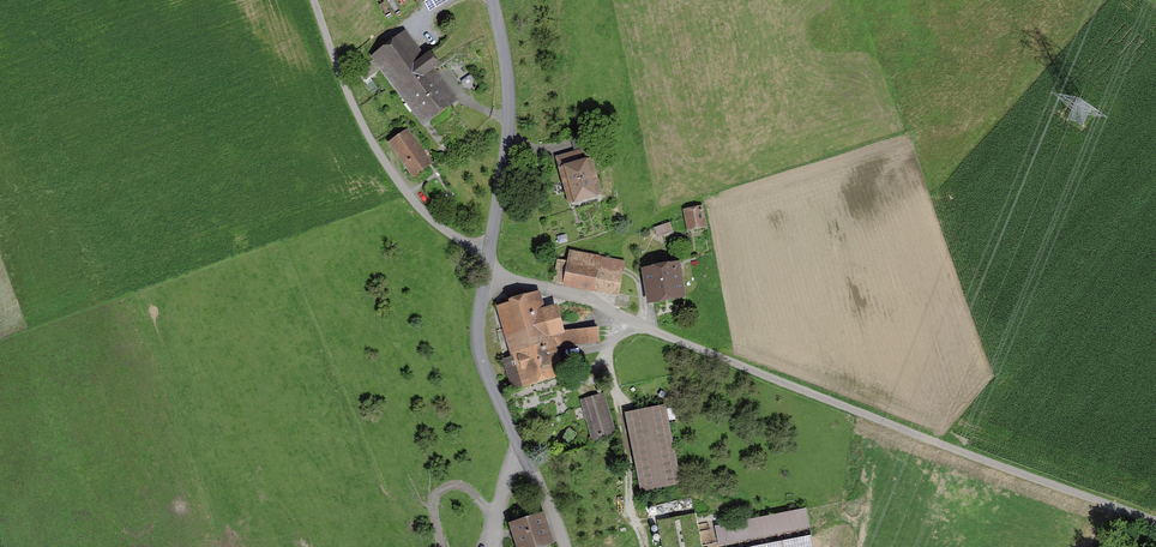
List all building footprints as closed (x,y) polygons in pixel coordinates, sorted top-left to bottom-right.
[(402,39),(379,56),(427,119),(449,102),(427,71),(436,64),(429,55),(420,62),(402,39)] [(406,132),(391,143),(414,174),(429,164),(406,132)] [(577,153),(561,157),(573,198),(596,191),(584,151),(591,148),(587,132),(572,136),(577,153)] [(702,208),(686,212),(689,225),(703,222),(702,215),(703,215),(702,208)] [(669,224),(654,229),(657,236),(671,232),(669,224)] [(603,271),(600,289),(617,292),(623,263),(599,258),(597,270),(603,271)] [(556,280),(600,289),(603,271),(597,270),(569,265),(569,262),(559,260),(556,280)] [(680,266),(649,271),(653,298),(679,294),(679,299),(685,298),(680,266)] [(560,333),(563,332),(555,307),(544,311),(539,294),(498,306),(501,315),(506,313),(520,358),(506,362),(515,390),(523,387),(521,382),(555,372),(548,349),(561,343),(560,333)] [(560,333),(561,343),(598,340),(597,330),(563,332),(560,333)] [(603,396),(582,402),(593,439),(614,433),(603,396)] [(663,407),(627,414),(642,489),(678,482),(663,407)] [(806,509),(715,527),(718,543),(809,526),(806,509)] [(517,525),(524,546),(547,546),(548,546),(538,518),(517,525)] [(755,546),(814,546),(811,536),(755,546)]
